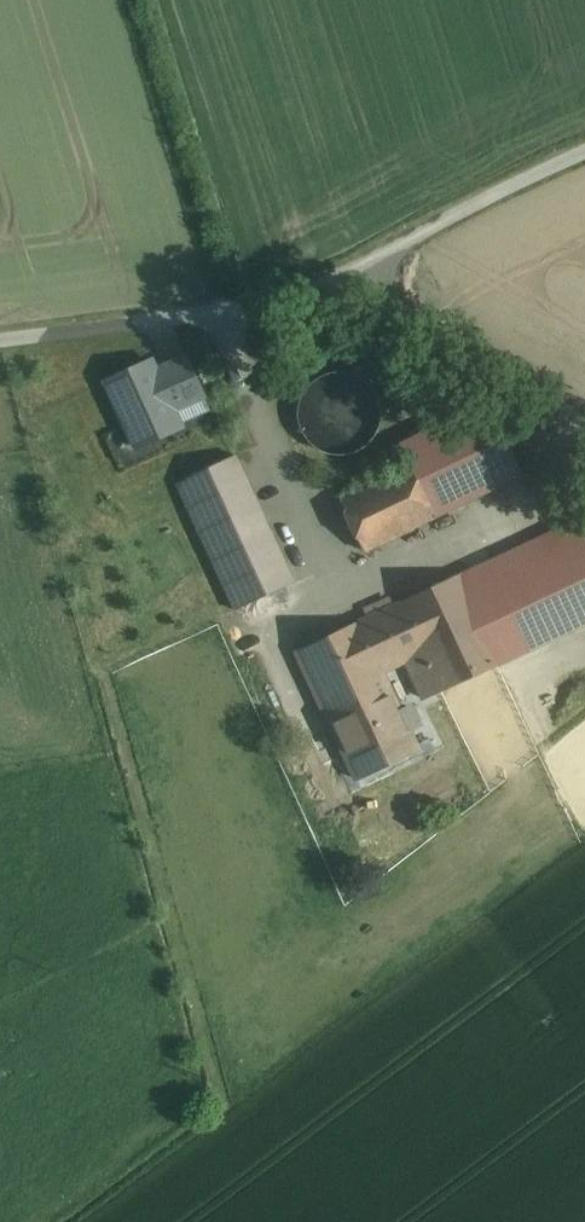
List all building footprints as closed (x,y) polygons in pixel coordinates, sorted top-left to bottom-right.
[(182,428),(151,362),(106,383),(137,449),(182,428)] [(302,422),(310,436),(323,446),(339,450),(356,448),(370,440),(380,427),(384,411),(382,395),(374,380),(361,370),(345,366),(329,368),(314,376),(304,389),(300,405),(302,422)] [(407,459),(435,518),(523,477),(487,403),(400,445),(407,459)] [(294,583),(269,528),(267,529),(235,456),(176,484),(236,611),(294,583)] [(407,459),(337,492),(365,551),(435,518),(407,459)] [(461,575),(503,663),(498,665),(498,666),(584,625),(584,517),(461,575)] [(461,575),(383,612),(407,662),(424,700),(498,665),(503,663),(461,575)] [(383,612),(366,620),(365,620),(358,624),(382,674),(407,662),(383,612)] [(358,624),(298,652),(357,779),(418,750),(409,732),(400,712),(382,674),(358,624)] [(413,710),(407,708),(400,712),(409,732),(417,728),(419,722),(413,710)]
